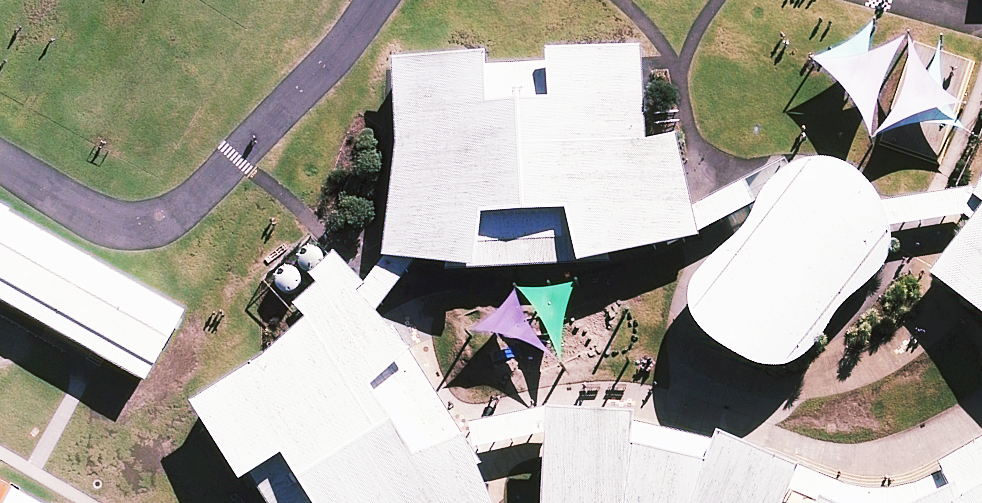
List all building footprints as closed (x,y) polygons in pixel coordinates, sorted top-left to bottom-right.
[(919,67),(904,37),(906,59),(901,87),(890,111),(871,136),(895,123),(926,111),(958,105),(937,89),(919,67)] [(810,59),(812,62),(829,76),(845,92),(860,118),(868,134),(872,105),(882,75),(894,52),(902,38),(888,46),(863,56),(830,59),(810,59)] [(937,56),(937,43),(931,64),(928,74),(912,98),(881,132),(900,129),(925,124),(952,126),(962,131),(953,115),(949,109),(942,91),(939,73),(937,56)] [(494,50),(400,56),(403,142),(388,256),(389,256),(422,258),(481,263),(588,259),(705,235),(704,231),(699,205),(684,131),(654,139),(650,44),(554,47),(555,59),(495,63),(494,50)] [(793,167),(780,176),(769,189),(762,202),(759,213),(754,221),(745,234),(729,247),(712,261),(699,281),(695,293),(698,304),(703,317),(720,335),(751,357),(768,363),(781,365),(792,365),(804,361),(817,351),(826,339),(839,318),(850,303),(868,287),(884,271),(893,257),(899,241),(898,227),(898,225),(892,202),(891,201),(883,188),(874,176),(859,164),(845,159),(824,156),(808,160),(793,167)] [(704,231),(761,201),(748,179),(699,205),(704,231)] [(981,190),(977,187),(891,201),(892,202),(898,225),(898,227),(967,215),(975,222),(981,213),(981,194),(980,193),(981,190)] [(975,222),(936,270),(981,305),(981,213),(975,222)] [(197,400),(248,481),(256,476),(274,502),(500,502),(498,498),(478,448),(473,433),(469,436),(414,349),(417,347),(381,310),(364,292),(372,284),(370,281),(340,250),(334,255),(328,261),(319,269),(315,273),(324,282),(299,302),(313,316),(267,356),(197,400)] [(381,310),(422,258),(389,256),(370,281),(372,284),(364,292),(381,310)] [(521,289),(522,290),(532,299),(540,308),(550,327),(556,340),(565,353),(567,332),(570,315),(578,291),(583,279),(566,286),(534,288),(519,287),(521,289)] [(530,315),(521,289),(512,302),(495,319),(481,327),(493,332),(519,338),(541,347),(556,356),(544,338),(530,315)] [(552,428),(553,405),(473,423),(473,433),(478,448),(542,434),(542,428),(552,428)] [(553,405),(552,428),(549,502),(791,502),(788,502),(793,488),(802,464),(722,430),(718,440),(711,457),(638,442),(641,422),(643,409),(553,405)] [(711,457),(718,440),(641,422),(638,442),(711,457)] [(945,458),(950,470),(956,484),(913,502),(981,502),(981,437),(945,458)] [(793,488),(823,502),(826,496),(844,502),(913,502),(956,484),(950,470),(935,477),(911,485),(881,489),(857,486),(831,477),(802,464),(793,488)] [(0,476),(0,502),(12,482),(0,476)]
